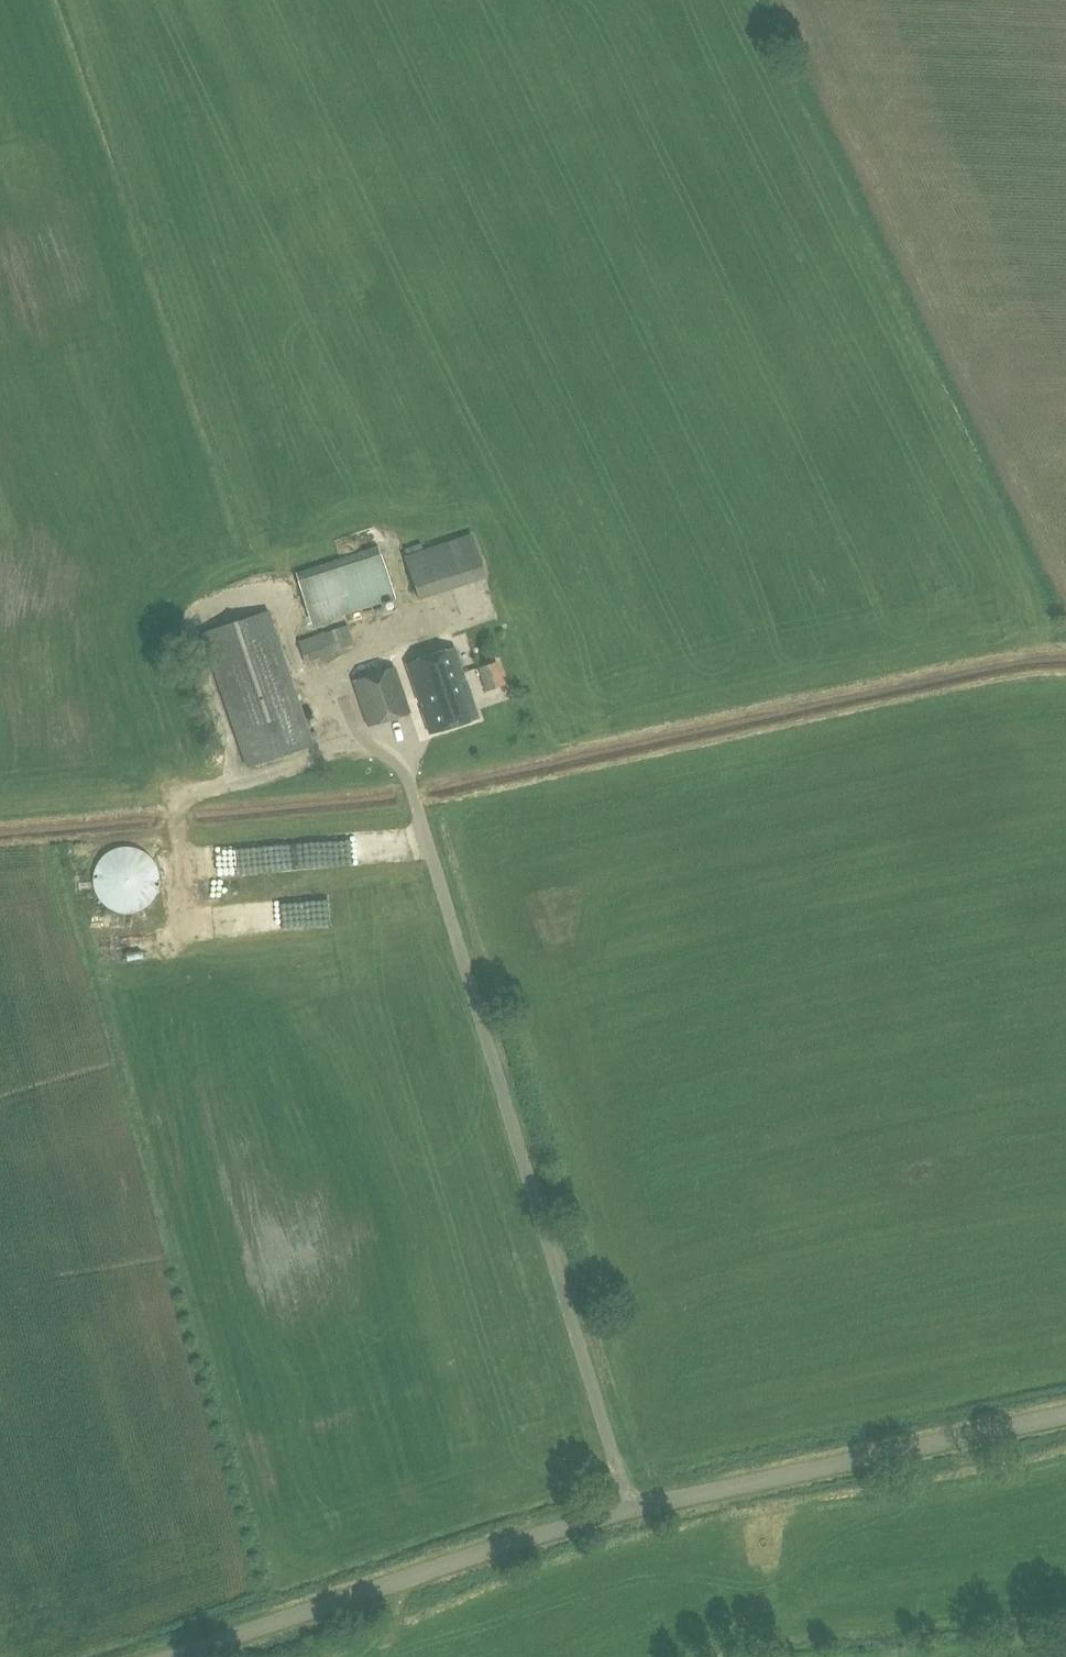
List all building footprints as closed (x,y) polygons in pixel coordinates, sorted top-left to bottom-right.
[(419,599),(436,594),(422,551),(406,556),(419,599)] [(313,625),(396,598),(382,554),(299,580),(313,625)] [(314,745),(269,611),(203,634),(248,767),(314,745)] [(353,621),(305,639),(314,662),(362,645),(353,621)] [(406,664),(417,697),(430,736),(480,719),(456,647),(406,664)] [(468,666),(480,664),(477,647),(465,650),(468,666)] [(497,661),(478,667),(486,691),(505,684),(497,661)] [(368,726),(410,713),(396,668),(354,681),(368,726)] [(157,891),(159,881),(159,878),(157,871),(153,861),(145,854),(136,849),(126,848),(115,849),(106,854),(98,861),(94,871),(92,881),(94,891),(99,901),(106,908),(109,910),(115,913),(126,914),(136,913),(145,908),(153,901),(157,891)]
